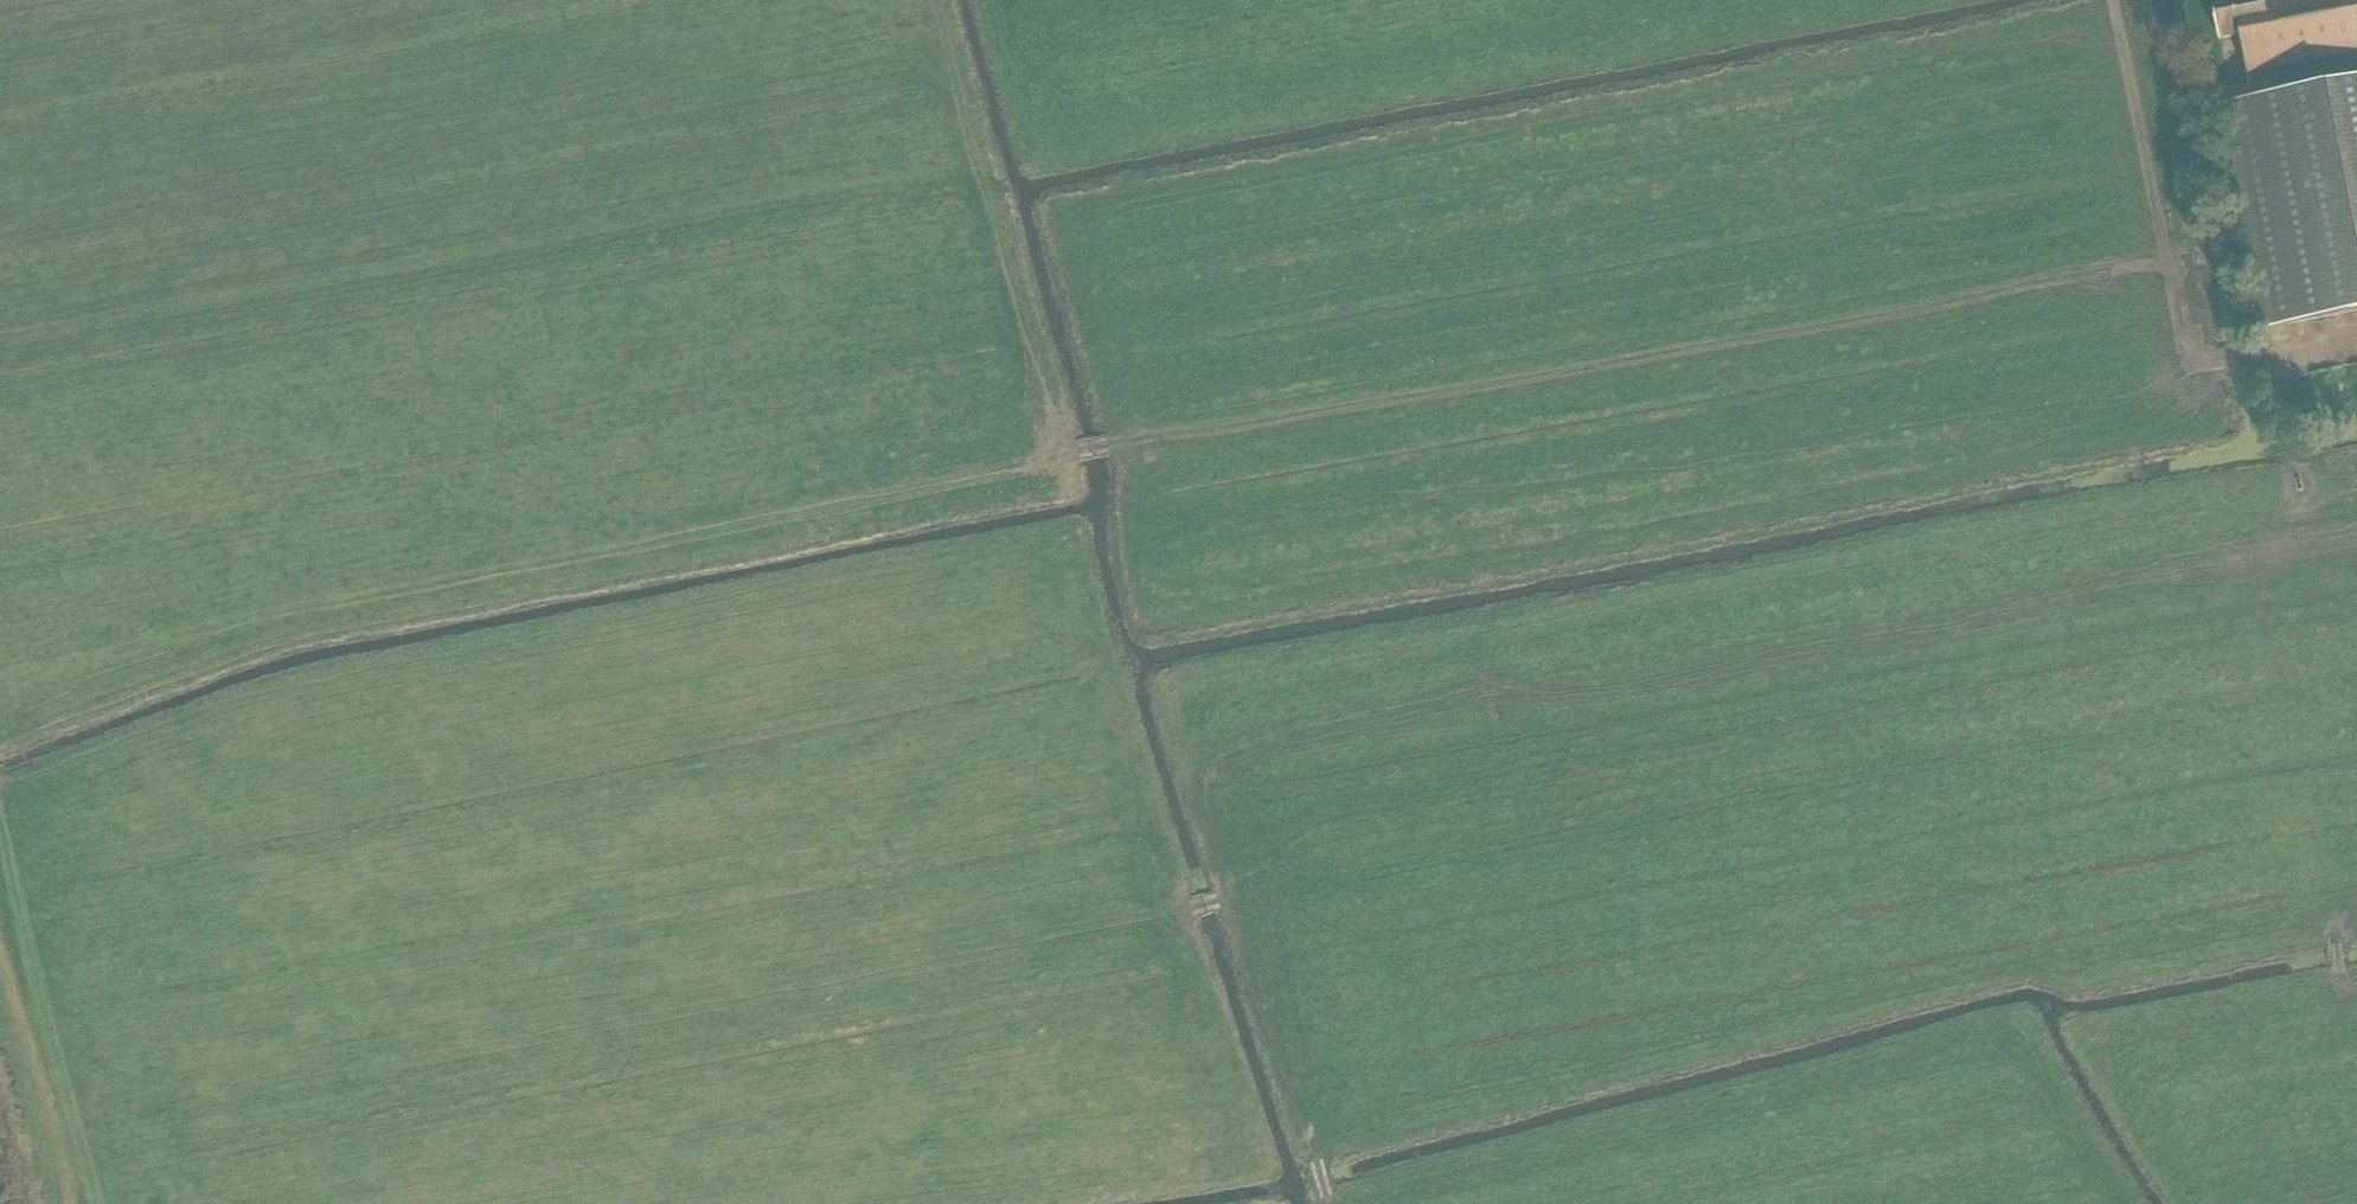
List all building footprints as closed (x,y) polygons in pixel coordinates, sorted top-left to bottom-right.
[(2220,39),(2241,35),(2250,85),(2356,64),(2356,0),(2212,0),(2220,39)] [(2219,103),(2261,328),(2356,310),(2356,77),(2219,103)]
